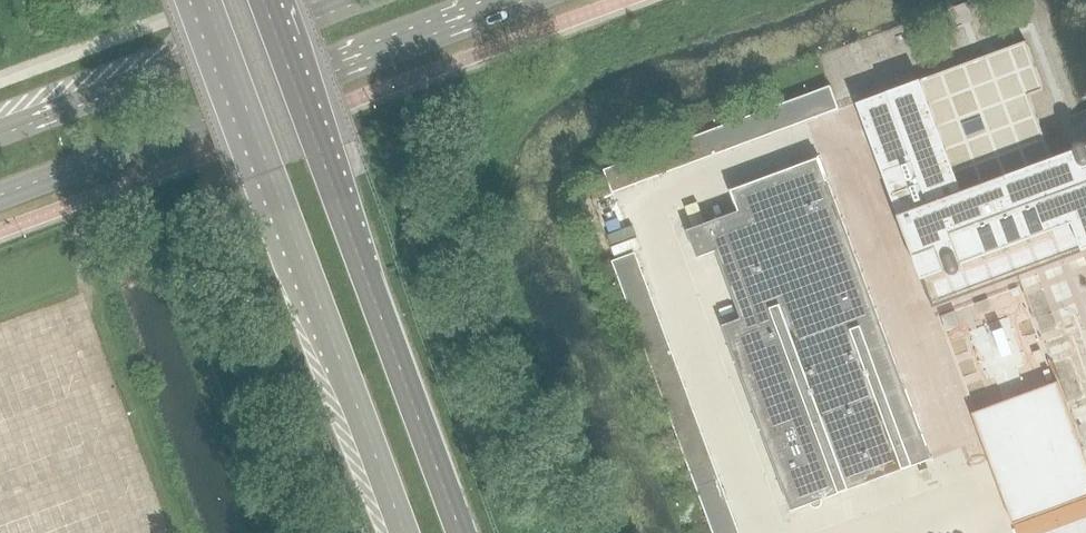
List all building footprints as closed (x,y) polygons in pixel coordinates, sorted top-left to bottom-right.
[(857,104),(883,175),(890,194),(895,207),(896,207),(899,214),(898,215),(901,222),(902,221),(908,237),(906,237),(909,243),(908,243),(912,254),(913,254),(922,280),(933,308),(1085,251),(1085,147),(1072,153),(1071,152),(1053,159),(1046,140),(1045,140),(1044,137),(1045,137),(1038,118),(1037,118),(1036,114),(1029,95),(1044,90),(1042,86),(1043,86),(1036,67),(1035,67),(1034,64),(1035,64),(1028,44),(1027,45),(1026,41),(1007,48),(994,53),(985,56),(966,63),(966,64),(962,65),(962,64),(943,71),(943,72),(940,73),(920,80),(921,80),(857,104)] [(838,107),(830,86),(605,170),(613,191),(838,107)] [(932,459),(882,325),(819,156),(730,190),(738,212),(688,231),(698,258),(717,251),(742,319),(723,326),(792,511),(932,459)] [(613,261),(714,532),(740,532),(636,253),(613,261)] [(1085,517),(1085,459),(1058,382),(974,413),(1018,532),(1041,532),(1085,517)]
